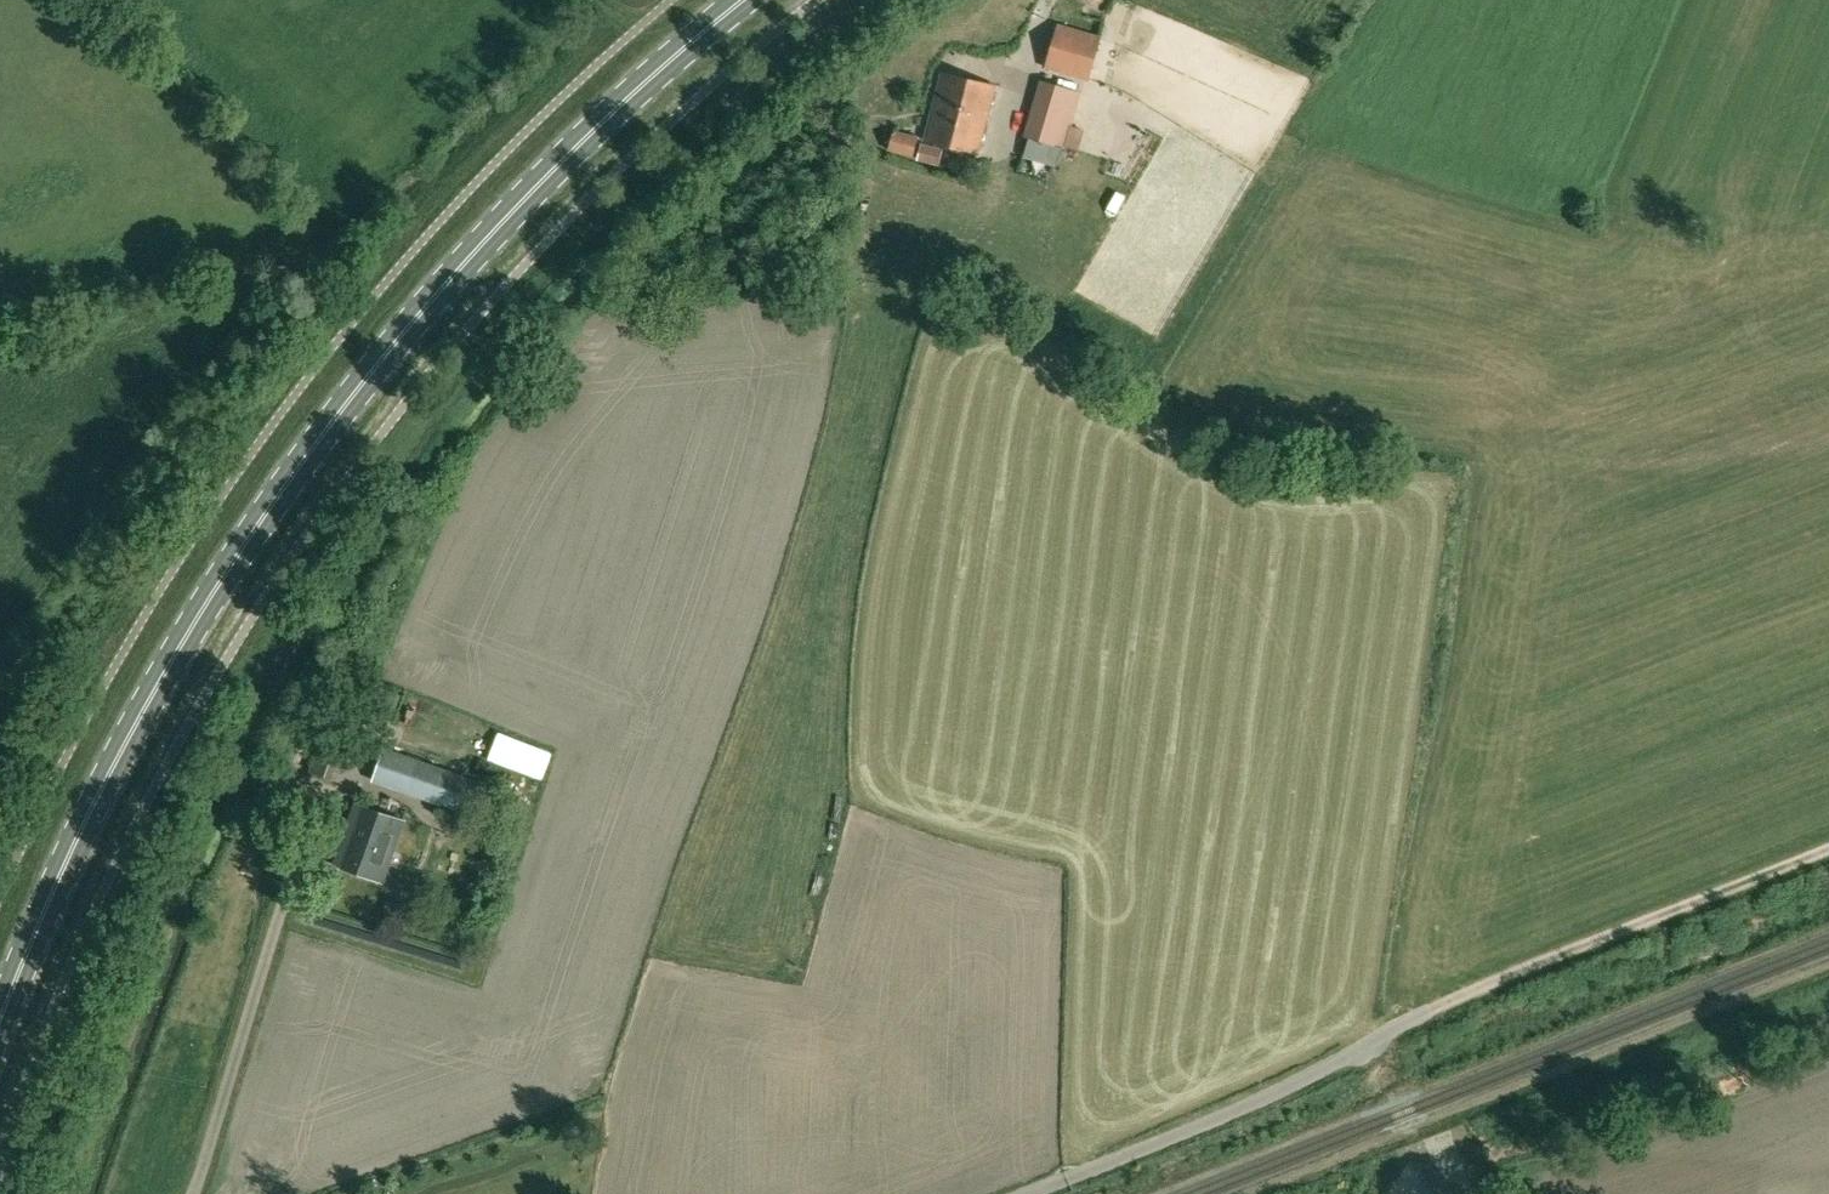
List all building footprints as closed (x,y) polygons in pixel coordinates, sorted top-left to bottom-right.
[(1087,76),(1098,34),(1057,23),(1045,64),(1087,76)] [(978,152),(995,86),(942,72),(925,139),(978,152)] [(1025,134),(1062,145),(1079,89),(1041,78),(1025,134)] [(913,157),(918,136),(893,129),(887,150),(913,157)] [(928,148),(925,158),(950,164),(953,154),(928,148)] [(312,771),(339,781),(353,742),(326,732),(312,771)] [(375,780),(430,799),(471,813),(482,781),(441,767),(386,748),(375,780)] [(333,869),(381,885),(404,820),(357,804),(333,869)]
